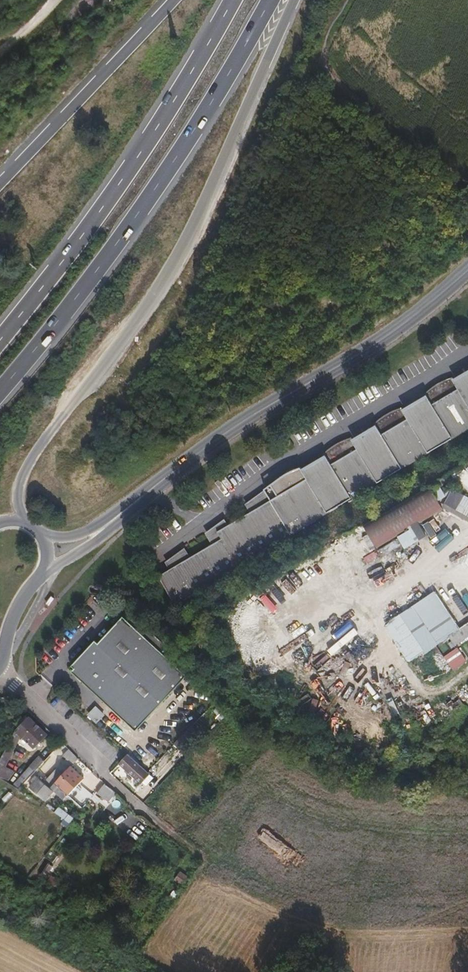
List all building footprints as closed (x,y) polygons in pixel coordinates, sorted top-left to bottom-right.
[(372,486),(467,427),(467,367),(460,372),(455,372),(450,374),(446,376),(440,379),(436,383),(433,387),(432,389),(408,404),(404,404),(400,405),(395,407),(390,410),(385,413),(381,418),(380,421),(363,431),(357,435),(352,435),(344,437),(340,440),(335,443),(332,446),(330,449),(329,452),(306,467),(302,466),(296,468),(288,472),(281,477),(276,480),(271,486),(271,487),(269,488),(274,497),(221,530),(224,536),(161,575),(178,604),(372,486)] [(453,486),(443,506),(467,520),(467,495),(453,486)] [(363,525),(376,548),(442,510),(429,488),(363,525)] [(422,523),(428,536),(435,533),(430,520),(422,523)] [(192,675),(165,651),(170,645),(137,615),(132,620),(127,616),(102,643),(99,640),(75,666),(79,669),(76,672),(130,721),(132,724),(140,731),(192,675)] [(95,706),(88,713),(98,721),(104,714),(95,706)] [(365,711),(353,714),(357,728),(370,724),(365,711)] [(52,735),(32,717),(20,731),(25,735),(40,749),(52,735)] [(15,754),(25,735),(20,731),(10,751),(15,754)] [(132,769),(140,759),(129,749),(128,750),(123,756),(121,759),(132,769)] [(37,771),(47,761),(41,755),(31,766),(37,771)] [(154,772),(140,759),(132,769),(146,782),(154,772)] [(75,785),(75,783),(82,775),(80,774),(77,776),(69,769),(56,783),(68,794),(75,785)] [(39,793),(48,783),(41,777),(31,786),(39,793)] [(95,792),(108,802),(116,793),(103,782),(95,792)] [(57,806),(53,813),(69,822),(73,815),(57,806)] [(174,864),(164,854),(159,860),(170,869),(174,864)] [(48,876),(56,866),(49,861),(41,871),(48,876)] [(184,882),(188,876),(182,872),(178,877),(184,882)]
